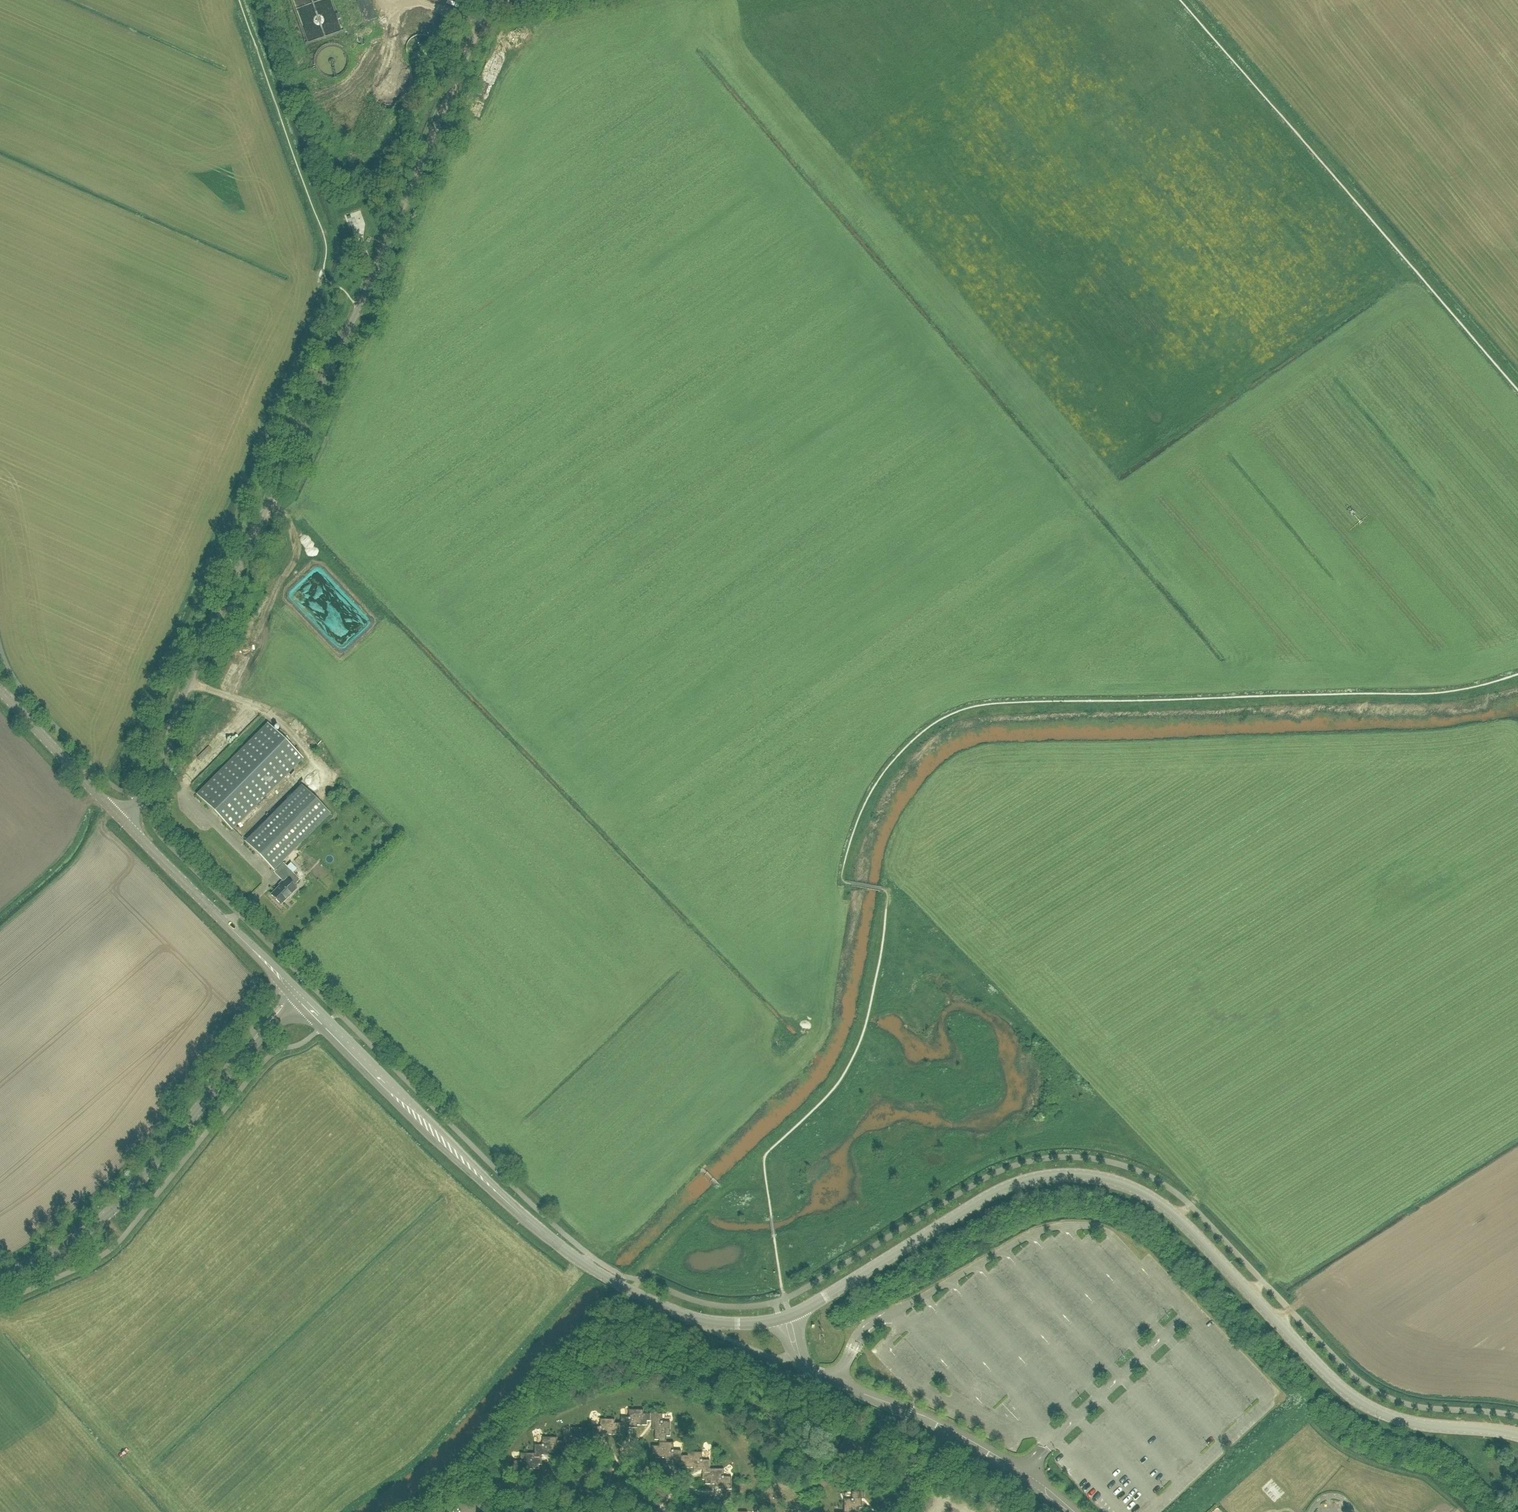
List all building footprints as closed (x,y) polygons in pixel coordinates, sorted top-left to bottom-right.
[(302,759),(267,724),(196,795),(231,830),(302,759)] [(312,776),(309,784),(318,788),(321,780),(312,776)] [(329,814),(301,786),(245,842),(245,843),(274,872),(274,873),(282,881),(278,885),(279,886),(270,895),(280,905),(296,889),(293,886),(299,880),(283,864),(282,864),(281,863),(287,857),(329,814)] [(292,897),(287,904),(292,908),(298,901),(292,897)] [(648,1422),(648,1414),(644,1414),(644,1411),(630,1411),(630,1418),(622,1418),(622,1423),(622,1431),(629,1431),(629,1429),(638,1429),(638,1426),(648,1426),(648,1422)] [(648,1422),(651,1422),(653,1422),(653,1431),(656,1431),(655,1440),(660,1440),(660,1443),(667,1443),(667,1437),(671,1437),(671,1422),(663,1422),(663,1415),(648,1414),(648,1422)] [(593,1433),(593,1440),(601,1440),(601,1438),(609,1438),(609,1435),(619,1435),(619,1431),(622,1431),(622,1423),(616,1423),(616,1420),(601,1420),(601,1427),(593,1427),(593,1433)] [(564,1449),(565,1449),(572,1449),(572,1447),(581,1447),(581,1444),(591,1444),(591,1440),(593,1440),(593,1433),(587,1433),(587,1429),(572,1429),(572,1436),(564,1436),(564,1442),(564,1449)] [(535,1458),(543,1458),(543,1456),(552,1456),(552,1453),(562,1453),(562,1449),(564,1449),(564,1442),(558,1442),(558,1438),(543,1438),(543,1445),(535,1445),(535,1454),(535,1458)] [(682,1456),(682,1451),(674,1451),(674,1443),(667,1443),(660,1443),(660,1447),(653,1446),(653,1454),(656,1454),(656,1458),(665,1458),(665,1461),(674,1461),(674,1463),(682,1463),(682,1456)] [(694,1471),(703,1471),(710,1471),(710,1469),(710,1461),(703,1461),(703,1453),(688,1453),(688,1456),(682,1456),(682,1463),(684,1464),(684,1468),(694,1468),(694,1471)] [(535,1454),(521,1454),(521,1461),(513,1461),(513,1474),(521,1474),(521,1472),(530,1472),(530,1469),(540,1469),(540,1465),(543,1465),(543,1458),(535,1458),(535,1454)] [(703,1471),(703,1473),(702,1480),(705,1480),(705,1484),(715,1485),(715,1487),(723,1488),(723,1490),(730,1490),(731,1477),(723,1477),(724,1470),(710,1469),(710,1471),(703,1471)] [(1120,1484),(1115,1489),(1120,1496),(1126,1491),(1120,1484)] [(860,1508),(862,1508),(862,1500),(865,1500),(865,1492),(852,1492),(852,1499),(844,1499),(844,1511),(859,1511),(860,1508)] [(829,1505),(833,1511),(840,1506),(836,1500),(829,1505)]
